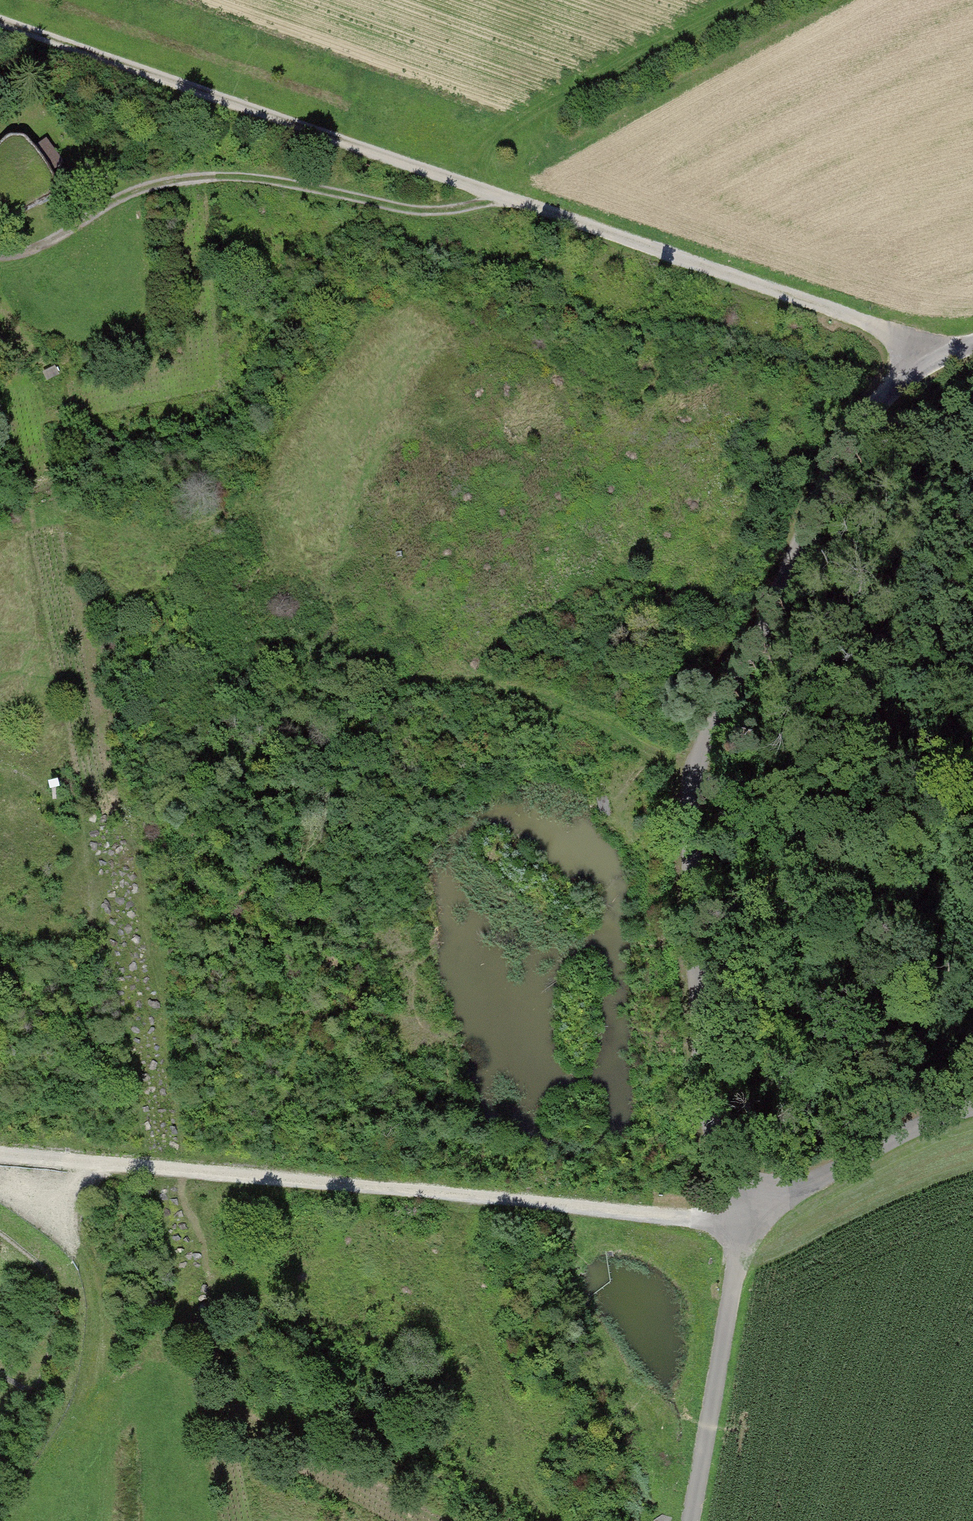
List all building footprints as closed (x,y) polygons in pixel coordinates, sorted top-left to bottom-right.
[(7,138),(0,145),(0,220),(52,196),(54,179),(21,137),(7,138)]
